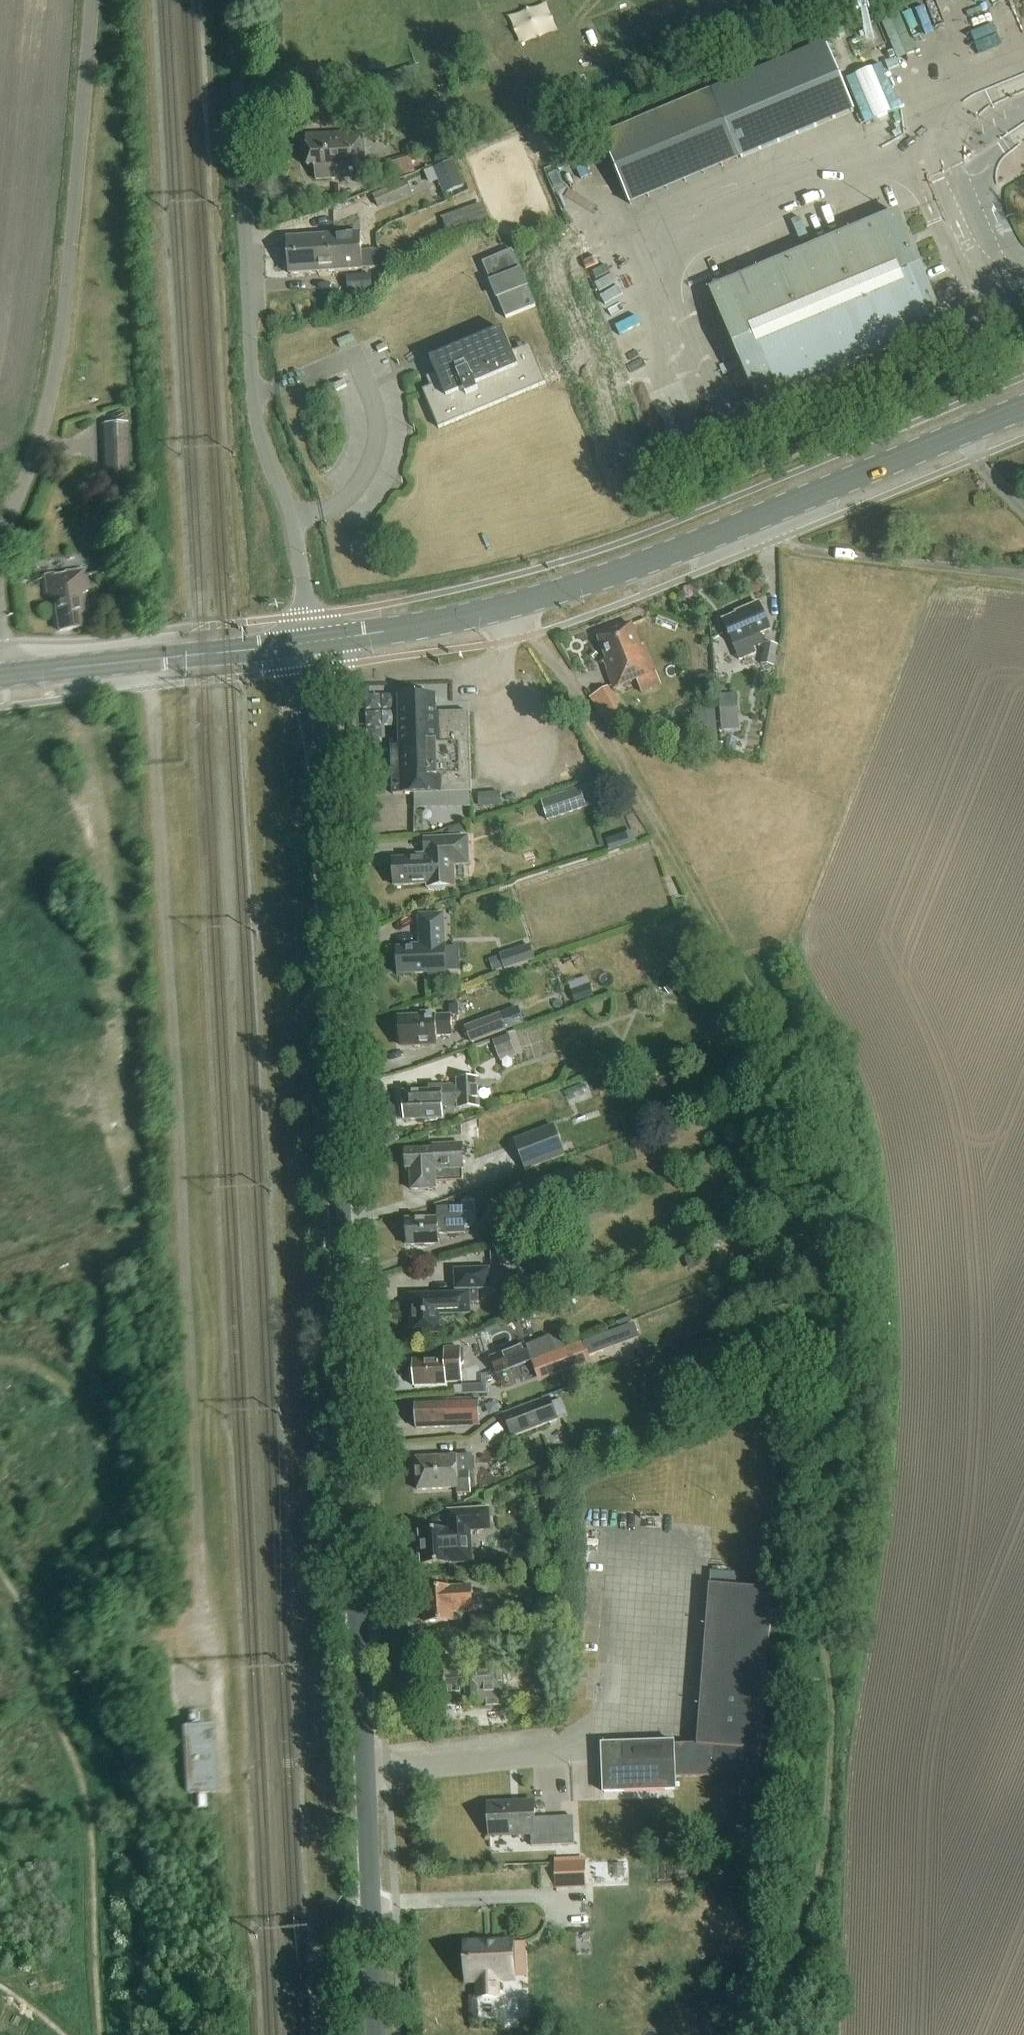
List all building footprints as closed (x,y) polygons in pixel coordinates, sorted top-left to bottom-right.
[(743,160),(857,113),(830,45),(714,93),(743,160)] [(882,62),(849,75),(867,122),(900,110),(882,62)] [(387,176),(387,165),(366,167),(365,134),(307,136),(309,168),(317,168),(318,178),(332,178),(331,180),(387,176)] [(387,165),(392,179),(415,171),(410,157),(387,165)] [(453,162),(434,170),(444,195),(463,187),(453,162)] [(373,195),(378,208),(412,194),(407,181),(373,195)] [(335,188),(336,197),(345,197),(344,188),(335,188)] [(439,226),(443,239),(492,220),(485,202),(441,219),(444,224),(439,226)] [(759,404),(945,326),(900,215),(713,293),(759,404)] [(293,239),(293,257),(365,253),(364,235),(293,239)] [(506,316),(535,305),(512,250),(484,262),(506,316)] [(365,253),(293,257),(294,275),(365,272),(365,253)] [(348,278),(349,295),(373,293),(372,276),(348,278)] [(546,384),(540,370),(530,346),(513,354),(503,330),(430,362),(440,386),(422,393),(437,430),(546,384)] [(128,440),(103,441),(104,485),(129,485),(128,440)] [(58,630),(88,626),(80,572),(44,577),(47,598),(53,597),(58,630)] [(757,655),(754,649),(764,645),(760,635),(770,631),(759,604),(737,614),(738,615),(724,621),(741,661),(757,655)] [(613,691),(654,675),(642,646),(637,648),(629,626),(606,635),(605,631),(596,634),(606,660),(602,662),(613,691)] [(766,644),(762,665),(775,667),(779,646),(766,644)] [(609,688),(591,699),(611,733),(629,722),(609,688)] [(720,696),(723,732),(740,730),(738,695),(720,696)] [(398,699),(400,748),(392,749),(392,748),(391,748),(393,796),(471,794),(468,714),(435,715),(434,698),(398,699)] [(708,729),(709,744),(719,743),(718,728),(708,729)] [(580,789),(542,802),(549,822),(587,809),(580,789)] [(501,794),(479,796),(480,808),(502,806),(501,794)] [(452,860),(467,859),(466,840),(423,842),(424,860),(392,862),(393,889),(427,887),(427,892),(435,893),(444,891),(443,889),(453,888),(452,860)] [(393,965),(393,971),(396,973),(397,977),(427,976),(427,978),(445,978),(444,917),(418,917),(419,947),(410,947),(410,949),(396,950),(396,964),(393,965)] [(531,945),(500,956),(501,959),(492,962),(495,971),(504,968),(505,971),(536,961),(531,945)] [(695,973),(684,977),(688,990),(700,986),(695,973)] [(674,983),(665,990),(670,996),(679,989),(674,983)] [(590,985),(572,992),(576,1004),(594,998),(590,985)] [(436,1037),(451,1036),(450,1018),(435,1018),(435,1014),(421,1015),(421,1020),(399,1021),(400,1048),(436,1046),(436,1037)] [(501,1015),(465,1028),(471,1045),(507,1032),(501,1015)] [(515,1053),(510,1036),(494,1041),(500,1058),(515,1053)] [(457,1081),(458,1088),(432,1089),(434,1094),(405,1095),(406,1108),(403,1109),(403,1120),(406,1120),(406,1123),(444,1121),(444,1108),(458,1108),(458,1111),(480,1110),(478,1080),(457,1081)] [(537,1141),(518,1149),(527,1172),(566,1157),(555,1126),(534,1134),(537,1141)] [(437,1190),(436,1183),(463,1182),(463,1171),(464,1171),(464,1146),(434,1147),(434,1151),(407,1152),(407,1157),(405,1157),(405,1164),(408,1167),(408,1170),(412,1170),(413,1191),(437,1190)] [(570,1171),(539,1182),(549,1210),(580,1199),(570,1171)] [(439,1219),(407,1221),(408,1247),(440,1246),(440,1237),(467,1236),(466,1209),(439,1210),(439,1219)] [(513,1237),(490,1238),(492,1268),(515,1267),(513,1237)] [(436,1297),(409,1299),(410,1320),(411,1320),(408,1321),(409,1327),(411,1331),(412,1336),(438,1334),(437,1316),(468,1314),(467,1304),(477,1303),(476,1289),(488,1289),(487,1269),(452,1271),(454,1296),(436,1297)] [(635,1320),(607,1330),(613,1346),(642,1335),(635,1320)] [(583,1342),(532,1362),(538,1378),(545,1375),(589,1359),(583,1342)] [(527,1365),(521,1349),(485,1363),(491,1379),(527,1365)] [(442,1363),(411,1364),(412,1390),(444,1389),(443,1386),(459,1385),(459,1368),(461,1366),(461,1354),(458,1352),(442,1353),(442,1363)] [(487,1396),(487,1388),(462,1388),(463,1397),(487,1396)] [(549,1396),(503,1414),(513,1439),(559,1421),(567,1417),(561,1401),(552,1404),(549,1396)] [(480,1427),(479,1403),(415,1405),(416,1417),(413,1417),(414,1425),(416,1425),(416,1430),(448,1429),(448,1427),(480,1427)] [(413,1460),(415,1493),(456,1490),(456,1495),(472,1494),(470,1474),(456,1474),(455,1457),(413,1460)] [(452,1534),(418,1535),(419,1552),(416,1554),(416,1562),(419,1564),(419,1569),(469,1567),(468,1547),(464,1547),(464,1536),(488,1535),(488,1515),(451,1516),(452,1534)] [(554,1549),(543,1550),(544,1563),(555,1562),(554,1549)] [(760,1589),(741,1588),(710,1585),(698,1745),(674,1745),(674,1747),(600,1749),(601,1796),(675,1794),(675,1778),(713,1778),(759,1781),(761,1752),(774,1590),(760,1589)] [(450,1623),(449,1614),(470,1613),(468,1588),(420,1592),(423,1625),(450,1623)] [(500,1614),(472,1616),(473,1633),(501,1632),(500,1614)] [(463,1707),(502,1705),(500,1662),(474,1664),(474,1669),(427,1671),(429,1702),(463,1700),(463,1707)] [(771,1703),(795,1700),(794,1688),(770,1691),(771,1703)] [(215,1730),(186,1732),(190,1795),(219,1793),(215,1730)] [(535,1804),(489,1805),(490,1838),(532,1837),(532,1847),(563,1846),(562,1818),(536,1819),(535,1804)] [(556,1891),(587,1890),(586,1861),(555,1862),(556,1891)] [(498,2000),(498,1989),(497,1981),(512,1980),(510,1944),(468,1947),(470,1980),(478,1980),(479,2001),(498,2000)]
